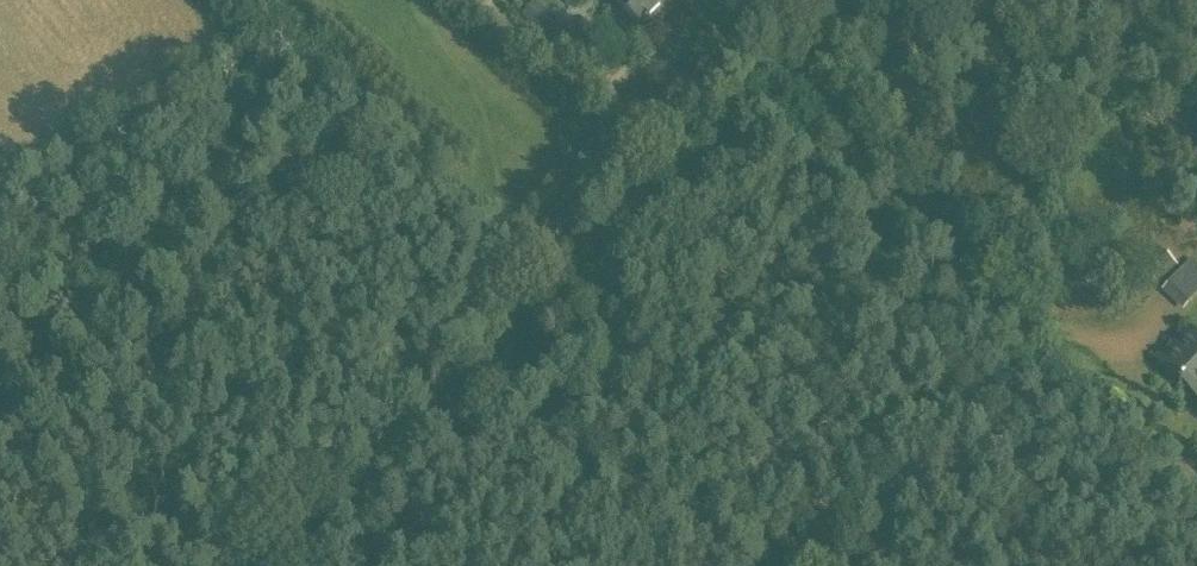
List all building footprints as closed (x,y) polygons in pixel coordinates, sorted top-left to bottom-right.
[(675,0),(619,0),(616,2),(643,30),(675,0)] [(1156,283),(1175,262),(1161,249),(1142,270),(1156,283)] [(1196,296),(1196,265),(1192,260),(1161,292),(1182,312),(1196,296)] [(1187,331),(1158,363),(1196,398),(1196,341),(1187,331)]
